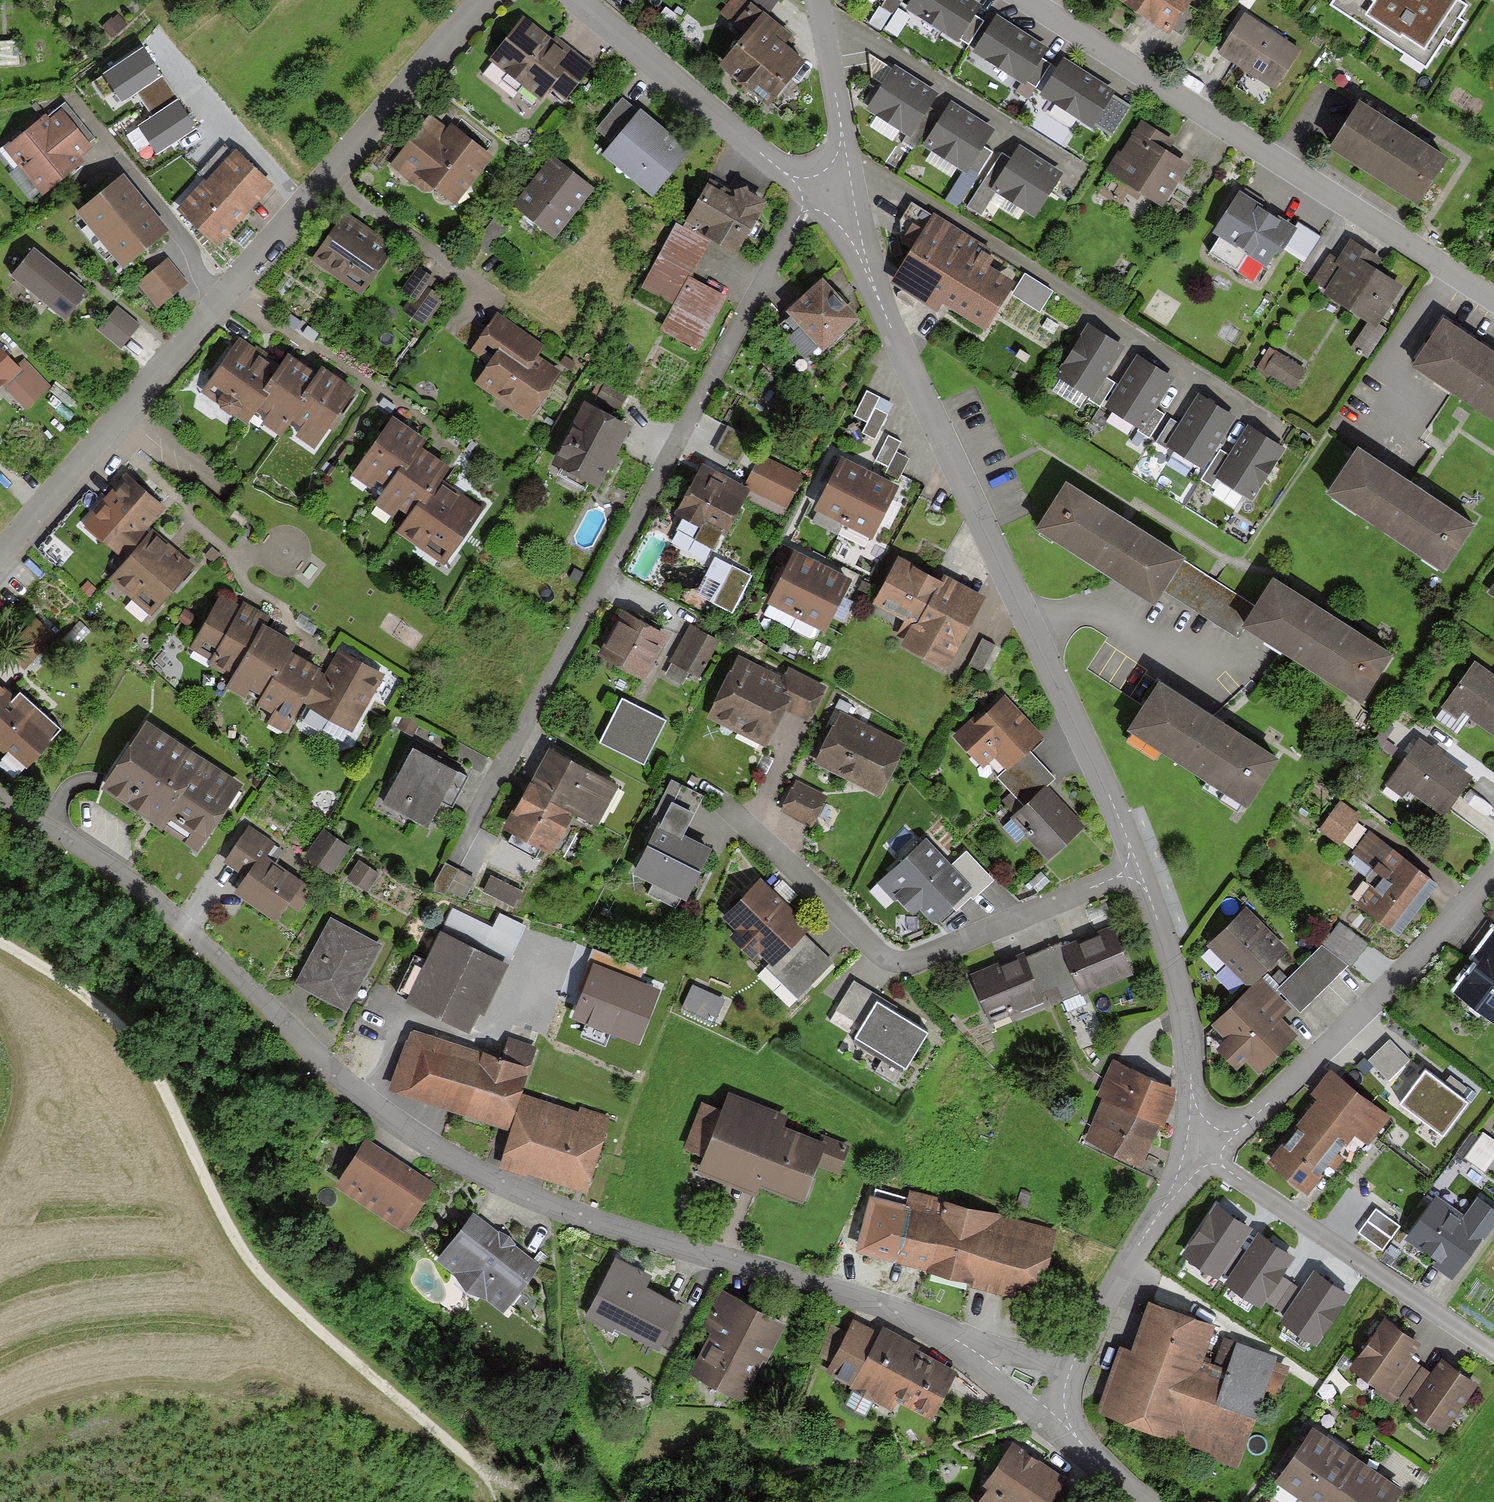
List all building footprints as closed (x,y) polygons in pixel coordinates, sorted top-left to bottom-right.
[(751,0),(729,0),(719,13),(745,33),(763,9),(751,0)] [(971,0),(912,0),(906,10),(956,41),(971,16),(978,4),(971,0)] [(1169,35),(1191,0),(1116,0),(1169,35)] [(1330,5),(1428,68),(1446,40),(1453,45),(1467,23),(1460,19),(1468,6),(1460,0),(1333,0),(1330,5)] [(763,9),(745,33),(722,62),(769,99),(802,57),(782,42),(790,31),(763,9)] [(905,14),(896,9),(888,22),(896,27),(905,14)] [(123,26),(115,16),(99,29),(107,39),(123,26)] [(981,23),(971,16),(956,41),(966,47),(981,23)] [(1042,46),(994,16),(973,50),(1021,80),(1036,56),(1042,46)] [(1296,50),(1244,16),(1220,54),(1272,87),(1296,50)] [(561,97),(588,64),(572,50),(567,56),(520,18),(487,58),(540,100),(550,88),(561,97)] [(137,90),(161,75),(142,47),(104,72),(123,100),(137,90)] [(1047,63),(1036,56),(1021,80),(1032,87),(1047,63)] [(1110,89),(1061,59),(1039,94),(1088,125),(1110,89)] [(932,90),(892,65),(865,109),(906,133),(922,107),(932,90)] [(154,116),(178,100),(161,75),(137,90),(154,116)] [(196,127),(178,100),(154,116),(140,126),(157,152),(196,127)] [(636,115),(621,102),(595,134),(610,147),(636,115)] [(989,128),(948,104),(921,149),(962,173),(979,146),(989,128)] [(1449,162),(1357,104),(1328,150),(1420,208),(1449,162)] [(86,143),(58,107),(6,147),(39,191),(78,161),(72,154),(86,143)] [(934,114),(922,107),(906,133),(901,143),(913,150),(934,114)] [(638,112),(636,115),(610,147),(602,156),(651,196),(687,152),(638,112)] [(450,200),(488,155),(450,123),(445,129),(429,116),(389,163),(423,191),(429,183),(450,200)] [(1170,143),(1139,123),(1120,152),(1115,149),(1102,171),(1161,207),(1176,183),(1186,167),(1164,153),(1170,143)] [(990,153),(979,146),(962,173),(973,180),(990,153)] [(1059,172),(1019,148),(1011,160),(993,190),(1034,214),(1059,172)] [(993,190),(1011,160),(998,152),(966,207),(978,215),(993,190)] [(268,185),(233,153),(178,213),(213,245),(268,185)] [(590,192),(551,162),(514,210),(553,240),(590,192)] [(1202,170),(1189,162),(1186,167),(1176,183),(1189,191),(1202,170)] [(99,242),(140,209),(119,182),(77,214),(99,242)] [(737,251),(765,198),(736,183),(729,195),(704,182),(683,224),(708,236),(737,251)] [(1295,229),(1239,194),(1215,233),(1266,265),(1277,248),(1281,251),(1295,229)] [(140,209),(99,242),(121,269),(162,236),(140,209)] [(390,246),(341,213),(309,260),(358,293),(390,246)] [(503,228),(492,219),(474,243),(485,252),(503,228)] [(708,236),(683,224),(675,220),(635,298),(668,314),(688,275),(708,236)] [(933,220),(892,286),(936,313),(942,303),(984,329),(1012,285),(985,269),(990,261),(977,253),(979,248),(933,220)] [(1298,225),(1295,229),(1281,251),(1301,263),(1317,237),(1298,225)] [(1382,331),(1376,327),(1400,288),(1371,270),(1378,259),(1349,241),(1335,263),(1327,257),(1311,282),(1327,292),(1325,295),(1368,322),(1351,349),(1365,358),(1382,331)] [(82,295),(30,254),(10,279),(62,321),(82,295)] [(183,285),(164,261),(135,284),(154,308),(183,285)] [(432,277),(416,267),(402,289),(412,295),(403,308),(421,319),(436,295),(424,288),(432,277)] [(723,293),(688,275),(668,314),(661,328),(697,346),(723,293)] [(1041,279),(1028,302),(1044,311),(1057,288),(1041,279)] [(857,321),(821,281),(786,313),(792,319),(777,332),(803,361),(816,349),(820,353),(857,321)] [(133,325),(114,310),(97,331),(117,346),(133,325)] [(543,344),(494,312),(469,350),(488,362),(474,383),(526,417),(555,373),(533,358),(543,344)] [(1445,323),(1414,369),(1493,423),(1493,356),(1445,323)] [(1119,346),(1086,327),(1057,377),(1089,397),(1100,378),(1119,346)] [(243,424),(247,418),(280,367),(237,339),(199,396),(243,424)] [(1301,368),(1267,348),(1255,367),(1290,387),(1301,368)] [(17,372),(0,353),(0,387),(17,372)] [(277,438),(288,421),(317,376),(287,356),(280,367),(247,418),(277,438)] [(1167,376),(1134,357),(1105,408),(1137,427),(1148,409),(1167,376)] [(320,372),(317,376),(288,421),(301,429),(294,439),(312,451),(351,392),(320,372)] [(1111,385),(1100,378),(1089,397),(1086,402),(1097,409),(1111,385)] [(624,397),(604,386),(595,402),(616,413),(624,397)] [(877,397),(864,391),(852,416),(865,422),(872,407),(877,397)] [(1229,415),(1196,397),(1179,426),(1167,447),(1199,466),(1229,415)] [(628,430),(584,406),(552,465),(596,489),(628,430)] [(885,413),(872,407),(865,422),(860,433),(873,439),(885,413)] [(1161,416),(1148,409),(1137,427),(1134,432),(1147,440),(1161,416)] [(421,436),(391,415),(352,471),(382,492),(415,444),(421,436)] [(1167,447),(1179,426),(1167,419),(1152,444),(1164,451),(1167,447)] [(1280,449),(1247,428),(1229,457),(1215,479),(1248,500),(1280,449)] [(899,440),(886,434),(874,460),(886,466),(894,450),(899,440)] [(445,464),(415,444),(382,492),(374,504),(393,517),(400,507),(411,514),(435,479),(445,464)] [(906,457),(894,450),(886,466),(881,476),(894,482),(906,457)] [(1215,479),(1229,457),(1218,450),(1199,481),(1210,488),(1215,479)] [(1472,524),(1357,450),(1327,496),(1442,570),(1472,524)] [(748,490),(743,498),(782,518),(802,479),(758,457),(742,487),(748,490)] [(844,525),(868,476),(839,462),(814,511),(844,525)] [(742,487),(701,467),(675,517),(698,529),(702,522),(725,534),(743,498),(748,490),(742,487)] [(162,508),(123,475),(80,525),(125,563),(146,539),(140,534),(162,508)] [(868,476),(844,525),(871,539),(895,490),(868,476)] [(479,509),(435,479),(411,514),(399,532),(443,562),(479,509)] [(1182,558),(1065,486),(1036,533),(1153,605),(1161,592),(1178,564),(1182,558)] [(190,569),(149,534),(146,539),(125,563),(108,583),(149,617),(190,569)] [(219,555),(209,547),(203,555),(213,562),(219,555)] [(798,619),(822,570),(793,556),(769,605),(798,619)] [(940,585),(897,564),(875,608),(914,627),(904,648),(947,669),(982,599),(942,580),(940,585)] [(1254,611),(1178,564),(1161,592),(1236,639),(1242,630),(1254,611)] [(748,578),(731,569),(712,606),(729,615),(748,578)] [(822,570),(798,619),(825,632),(849,583),(822,570)] [(1389,655),(1271,583),(1254,611),(1242,630),(1360,702),(1389,655)] [(230,677),(259,622),(263,613),(239,600),(236,606),(219,597),(192,647),(212,658),(208,665),(230,677)] [(664,635),(621,614),(598,657),(640,680),(664,635)] [(293,640),(259,622),(230,677),(223,689),(242,699),(246,691),(262,699),(286,653),(293,640)] [(714,638),(688,625),(670,663),(696,676),(714,638)] [(992,644),(980,639),(968,664),(980,669),(992,644)] [(351,733),(382,674),(336,650),(324,672),(319,670),(300,706),(351,733)] [(286,653),(262,699),(256,710),(271,717),(267,724),(285,734),(300,706),(319,670),(286,653)] [(762,745),(780,707),(797,673),(785,667),(781,677),(737,656),(707,719),(762,745)] [(1474,662),(1441,707),(1455,717),(1462,709),(1493,733),(1493,676),(1474,662)] [(797,673),(780,707),(806,719),(822,685),(797,673)] [(1275,762),(1159,689),(1129,735),(1245,809),(1275,762)] [(24,771),(59,732),(17,696),(11,703),(0,693),(0,751),(24,771)] [(1040,736),(1001,695),(955,738),(980,765),(991,755),(1004,769),(1025,749),(1040,736)] [(661,722),(619,702),(598,745),(641,765),(661,722)] [(903,744),(839,711),(814,762),(878,794),(903,744)] [(414,727),(400,719),(395,729),(409,737),(414,727)] [(240,788),(144,725),(108,779),(100,793),(196,855),(240,788)] [(1447,746),(1425,731),(1384,789),(1399,800),(1405,792),(1441,817),(1468,779),(1438,758),(1447,746)] [(468,778),(415,749),(384,805),(424,827),(440,799),(452,806),(468,778)] [(1052,778),(1025,749),(1004,769),(996,777),(1023,805),(1043,786),(1052,778)] [(546,752),(525,793),(572,816),(595,828),(616,788),(546,752)] [(699,795),(670,782),(651,822),(657,824),(680,835),(699,795)] [(823,797),(793,784),(780,815),(809,828),(823,797)] [(1080,825),(1043,786),(1023,805),(1008,819),(1045,858),(1080,825)] [(572,816),(525,793),(505,832),(551,856),(572,816)] [(1357,815),(1338,802),(1319,830),(1339,843),(1357,815)] [(709,849),(680,835),(657,824),(633,877),(684,901),(709,849)] [(223,862),(247,877),(236,895),(274,919),(283,904),(294,911),(310,886),(261,855),(270,842),(246,826),(223,862)] [(344,845),(319,829),(303,854),(329,870),(344,845)] [(1435,887),(1369,835),(1348,862),(1376,884),(1357,908),(1395,937),(1435,887)] [(990,878),(965,851),(949,866),(924,839),(877,884),(893,901),(898,896),(912,911),(918,905),(933,921),(966,891),(971,896),(990,878)] [(375,872),(357,861),(346,878),(364,890),(375,872)] [(474,878),(443,864),(431,889),(447,897),(449,893),(463,900),(474,878)] [(1049,880),(1040,871),(1029,882),(1038,891),(1049,880)] [(521,892),(492,877),(484,891),(514,907),(521,892)] [(806,929),(761,882),(722,920),(736,934),(730,940),(749,959),(757,951),(769,964),(800,934),(806,929)] [(483,1017),(526,927),(500,915),(494,928),(451,909),(407,1004),(470,1033),(478,1015),(483,1017)] [(1284,950),(1243,912),(1207,949),(1247,988),(1284,950)] [(376,943),(329,919),(294,984),(342,1009),(376,943)] [(1363,943),(1338,923),(1323,941),(1349,962),(1363,943)] [(1062,949),(1081,995),(1083,1000),(1133,980),(1111,928),(1062,949)] [(1492,932),(1473,957),(1478,961),(1457,991),(1493,1018),(1493,933),(1492,932)] [(830,964),(800,934),(769,964),(765,969),(794,999),(830,964)] [(1059,943),(1024,958),(1042,1001),(1046,1010),(1081,995),(1062,949),(1059,943)] [(1321,946),(1305,961),(1328,983),(1343,968),(1321,946)] [(585,966),(592,969),(588,979),(584,987),(571,1016),(588,1024),(583,1035),(605,1045),(610,1033),(640,1046),(663,993),(640,982),(644,971),(592,949),(585,966)] [(1042,1001),(1024,958),(1022,953),(970,975),(990,1023),(1042,1001)] [(1290,976),(1313,999),(1321,991),(1328,983),(1305,961),(1298,968),(1290,976)] [(1313,999),(1290,976),(1275,991),(1298,1014),(1313,999)] [(1287,1010),(1259,982),(1213,1028),(1226,1041),(1217,1050),(1236,1069),(1244,1061),(1258,1074),(1296,1037),(1278,1019),(1287,1010)] [(875,1003),(878,998),(852,983),(834,1014),(859,1029),(875,1003)] [(724,998),(693,985),(683,1007),(713,1021),(724,998)] [(875,1003),(859,1029),(853,1039),(904,1069),(926,1033),(875,1003)] [(520,1092),(533,1046),(509,1039),(505,1055),(409,1026),(389,1092),(509,1128),(520,1092)] [(1409,1059),(1390,1038),(1368,1059),(1388,1080),(1409,1059)] [(1175,1089),(1110,1061),(1095,1096),(1102,1099),(1085,1140),(1137,1162),(1154,1122),(1159,1125),(1175,1089)] [(1425,1068),(1400,1101),(1443,1133),(1468,1101),(1425,1068)] [(1387,1115),(1330,1071),(1312,1094),(1318,1099),(1269,1162),(1305,1190),(1326,1163),(1334,1168),(1357,1139),(1364,1144),(1387,1115)] [(606,1118),(520,1092),(509,1128),(498,1165),(584,1191),(606,1118)] [(801,1203),(814,1169),(835,1177),(846,1150),(824,1142),(822,1146),(778,1130),(782,1118),(724,1096),(718,1112),(698,1105),(681,1152),(702,1159),(696,1174),(752,1195),(756,1187),(801,1203)] [(1489,1171),(1493,1163),(1493,1137),(1486,1131),(1469,1157),(1489,1171)] [(431,1188),(364,1145),(336,1189),(403,1232),(431,1188)] [(855,1253),(927,1270),(944,1202),(945,1200),(908,1191),(905,1205),(869,1196),(855,1253)] [(1493,1215),(1493,1209),(1478,1198),(1464,1218),(1435,1198),(1407,1239),(1431,1256),(1428,1260),(1452,1277),(1493,1215)] [(944,1202),(927,1270),(926,1273),(969,1283),(968,1286),(1036,1304),(1055,1231),(944,1202)] [(1252,1226),(1217,1203),(1183,1254),(1218,1277),(1223,1270),(1239,1246),(1252,1226)] [(1399,1224),(1376,1208),(1359,1232),(1382,1249),(1399,1224)] [(536,1263),(470,1215),(436,1261),(501,1309),(536,1263)] [(1293,1254),(1258,1231),(1245,1250),(1229,1274),(1224,1281),(1259,1305),(1263,1299),(1280,1274),(1293,1254)] [(1229,1274),(1245,1250),(1239,1246),(1223,1270),(1229,1274)] [(586,1319),(609,1330),(612,1326),(655,1346),(675,1304),(643,1289),(649,1277),(614,1261),(586,1319)] [(1350,1293),(1315,1270),(1302,1289),(1286,1313),(1281,1320),(1316,1344),(1350,1293)] [(1302,1289),(1280,1274),(1263,1299),(1286,1313),(1302,1289)] [(783,1325),(720,1293),(701,1330),(710,1335),(690,1375),(740,1400),(759,1362),(763,1365),(783,1325)] [(1235,1467),(1263,1382),(1277,1387),(1284,1367),(1272,1363),(1274,1355),(1222,1338),(1214,1364),(1200,1360),(1213,1321),(1149,1300),(1133,1349),(1119,1345),(1097,1412),(1200,1446),(1197,1455),(1235,1467)] [(932,1415),(955,1370),(916,1350),(918,1345),(881,1327),(877,1334),(852,1322),(847,1333),(829,1325),(814,1354),(841,1368),(836,1378),(854,1387),(845,1406),(865,1416),(873,1399),(892,1409),(897,1398),(932,1415)] [(1351,1368),(1381,1389),(1403,1357),(1413,1344),(1383,1323),(1351,1368)] [(1403,1357),(1381,1389),(1377,1395),(1392,1405),(1394,1402),(1418,1367),(1403,1357)] [(1429,1375),(1405,1410),(1442,1435),(1475,1387),(1439,1361),(1429,1375)] [(1394,1402),(1405,1410),(1429,1375),(1418,1367),(1394,1402)] [(1277,1485),(1299,1500),(1336,1448),(1313,1433),(1277,1485)] [(1012,1443),(983,1484),(990,1488),(981,1501),(1063,1501),(1074,1485),(1012,1443)] [(1301,1501),(1331,1501),(1358,1463),(1336,1448),(1299,1500),(1301,1501)] [(1380,1479),(1358,1463),(1331,1501),(1363,1501),(1380,1479)] [(1363,1501),(1396,1501),(1402,1494),(1380,1479),(1363,1501)]
